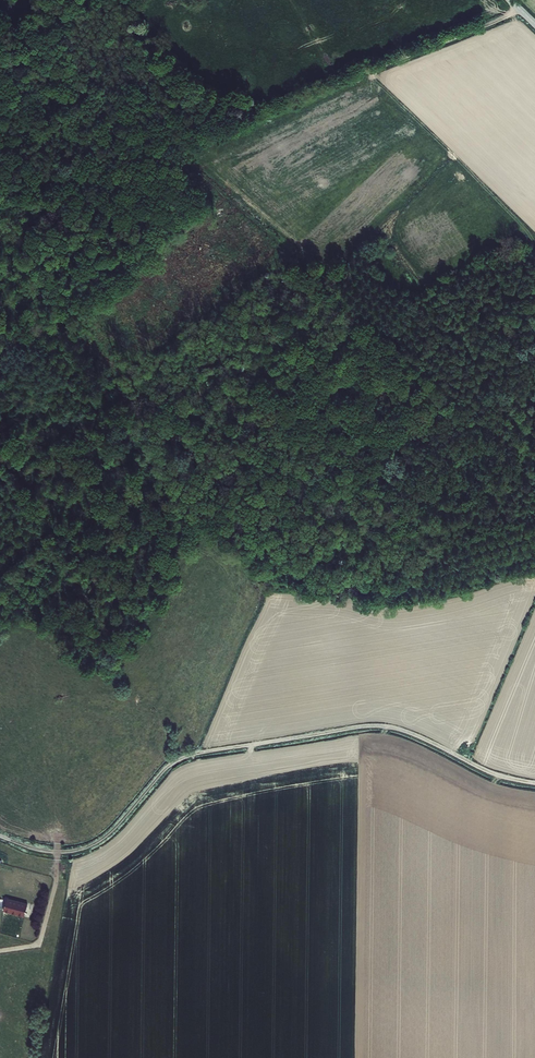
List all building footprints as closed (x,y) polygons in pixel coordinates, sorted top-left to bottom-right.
[(27,901),(6,895),(3,907),(24,912),(27,901)]
